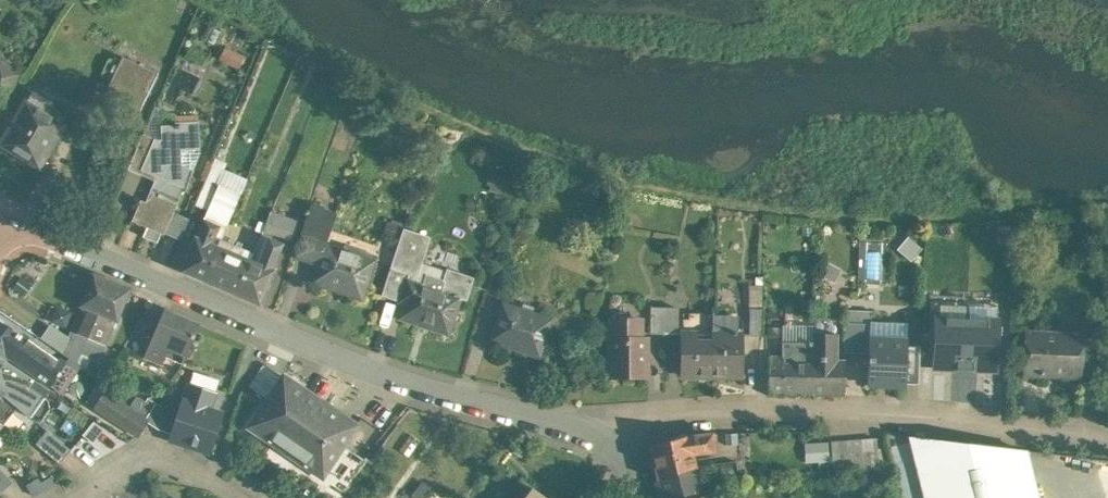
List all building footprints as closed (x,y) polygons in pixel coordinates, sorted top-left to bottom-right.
[(159,73),(123,57),(107,91),(143,107),(159,73)] [(5,101),(21,74),(0,63),(0,99),(5,101)] [(65,115),(31,95),(2,144),(41,167),(66,126),(60,122),(65,115)] [(176,124),(162,125),(163,139),(154,140),(143,134),(129,167),(158,179),(149,201),(144,199),(135,219),(165,231),(182,188),(184,189),(193,169),(181,164),(179,147),(200,146),(198,120),(176,121),(176,124)] [(219,186),(206,180),(196,204),(209,210),(219,186)] [(229,196),(216,225),(218,225),(210,243),(218,247),(220,242),(238,200),(229,196)] [(330,215),(312,209),(313,206),(312,205),(297,250),(321,259),(326,245),(320,243),(330,215)] [(299,221),(270,210),(262,228),(275,233),(292,240),(299,221)] [(216,225),(204,219),(196,238),(210,243),(218,225),(216,225)] [(430,237),(404,228),(381,295),(400,301),(407,279),(415,281),(430,237)] [(210,243),(196,238),(182,270),(204,280),(218,247),(210,243)] [(268,238),(258,263),(272,269),(282,244),(268,238)] [(240,250),(220,242),(218,247),(237,255),(240,250)] [(366,259),(326,245),(321,259),(313,282),(360,298),(368,275),(361,273),(366,259)] [(237,255),(218,247),(204,280),(236,293),(249,260),(237,255)] [(258,263),(249,260),(236,293),(258,302),(272,269),(258,263)] [(473,278),(447,269),(443,280),(426,274),(423,284),(460,296),(460,298),(466,300),(473,278)] [(111,282),(94,275),(81,305),(82,306),(71,331),(88,338),(111,282)] [(275,303),(283,283),(270,278),(262,298),(275,303)] [(415,281),(407,279),(400,301),(405,303),(400,317),(448,333),(460,298),(460,296),(423,284),(415,281)] [(128,289),(111,282),(88,338),(105,345),(115,319),(116,319),(128,289)] [(750,285),(752,326),(762,326),(761,285),(750,285)] [(288,293),(284,311),(300,315),(304,298),(288,293)] [(546,318),(503,304),(491,341),(539,356),(547,334),(542,332),(546,318)] [(56,306),(50,323),(66,329),(72,312),(56,306)] [(664,308),(650,307),(650,333),(664,334),(664,308)] [(678,308),(664,308),(664,334),(678,334),(678,313),(678,308)] [(199,325),(163,310),(144,355),(163,363),(166,355),(183,363),(199,325)] [(713,313),(678,313),(678,334),(682,334),(682,333),(712,334),(713,317),(713,313)] [(737,317),(713,317),(712,334),(712,376),(744,376),(744,333),(737,333),(737,317)] [(635,338),(635,319),(609,319),(609,378),(647,377),(646,338),(647,338),(647,337),(635,338)] [(19,337),(0,323),(0,347),(9,354),(8,356),(50,386),(50,385),(62,394),(81,365),(77,362),(69,357),(65,364),(21,334),(19,337)] [(88,338),(71,331),(62,352),(69,357),(77,362),(88,338)] [(1082,334),(1026,331),(1024,374),(1080,377),(1082,334)] [(838,333),(812,332),(812,342),(811,364),(812,364),(812,393),(844,394),(844,358),(837,358),(838,333)] [(965,334),(930,332),(927,371),(963,373),(965,334)] [(712,334),(682,333),(682,334),(682,376),(712,376),(712,334)] [(1001,336),(965,334),(963,373),(998,376),(1001,336)] [(908,338),(871,336),(869,383),(906,384),(908,338)] [(812,342),(783,342),(783,356),(769,356),(769,362),(811,364),(812,342)] [(0,347),(0,377),(13,386),(24,394),(34,379),(5,360),(8,356),(9,354),(0,347)] [(811,364),(769,362),(768,393),(812,393),(812,364),(811,364)] [(219,380),(193,371),(189,383),(188,383),(179,411),(180,411),(173,433),(171,437),(209,450),(221,414),(210,410),(216,392),(215,391),(219,380)] [(356,425),(284,376),(250,427),(322,475),(343,445),(356,425)] [(34,379),(24,394),(31,399),(33,396),(41,384),(34,379)] [(41,384),(33,396),(41,402),(50,389),(41,384)] [(145,419),(97,387),(88,401),(96,406),(95,407),(138,434),(146,421),(147,420),(145,419)] [(4,424),(18,406),(0,392),(0,421),(4,424)] [(167,407),(155,403),(145,419),(147,420),(146,421),(154,426),(160,429),(167,407)] [(179,411),(167,407),(160,429),(173,433),(180,411),(179,411)] [(71,450),(47,430),(36,444),(60,463),(71,450)] [(686,435),(650,445),(658,479),(695,466),(692,454),(715,451),(712,432),(687,435),(686,435)] [(908,436),(886,433),(884,434),(883,436),(900,497),(924,497),(909,437),(908,436)] [(909,437),(924,497),(1038,497),(1025,451),(909,437)] [(876,438),(859,439),(862,467),(878,466),(876,438)] [(804,440),(805,459),(818,458),(819,466),(830,465),(829,439),(804,440)] [(859,439),(830,442),(833,470),(862,467),(859,439)] [(366,460),(343,445),(322,475),(345,491),(366,460)] [(658,479),(663,497),(693,497),(704,495),(695,466),(658,479)] [(1,492),(12,482),(0,468),(0,492),(1,492)] [(531,487),(523,497),(547,497),(531,487)]
